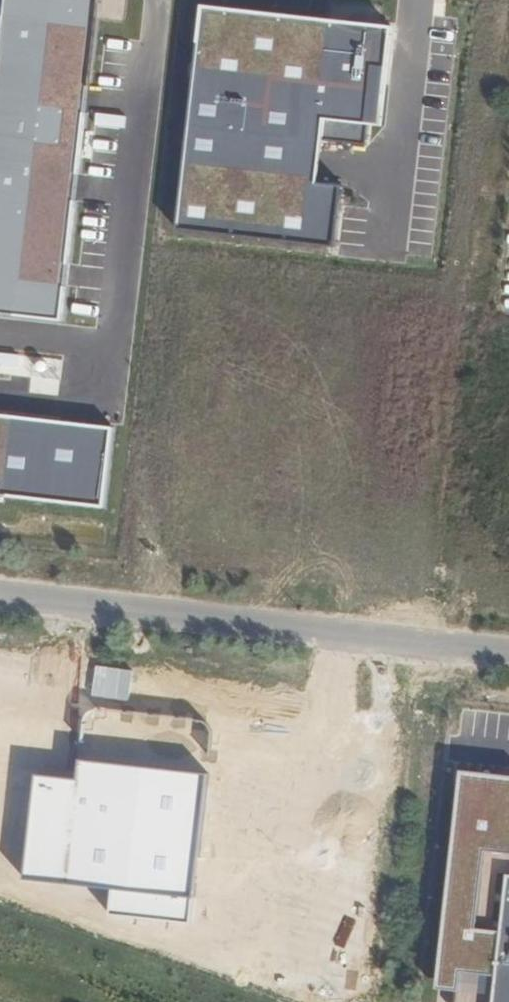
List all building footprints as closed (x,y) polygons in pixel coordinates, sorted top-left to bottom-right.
[(97,0),(7,0),(0,63),(0,312),(63,319),(97,0)] [(395,26),(204,5),(180,228),(339,245),(346,187),(318,184),(325,120),(384,127),(395,26)] [(129,53),(130,40),(106,38),(104,50),(129,53)] [(96,127),(120,129),(121,117),(98,114),(96,127)] [(93,151),(117,154),(118,142),(95,139),(93,151)] [(75,313),(98,316),(100,303),(76,301),(75,313)] [(31,376),(33,356),(0,353),(0,373),(31,376)] [(0,414),(0,494),(104,506),(113,427),(0,414)] [(134,670),(96,665),(92,695),(130,700),(134,670)] [(193,894),(206,774),(81,760),(79,779),(39,775),(28,877),(193,894)] [(462,770),(439,986),(458,988),(460,970),(496,973),(501,931),(478,928),(486,849),(508,852),(508,775),(462,770)] [(498,1001),(508,1001),(508,894),(498,1001)]
